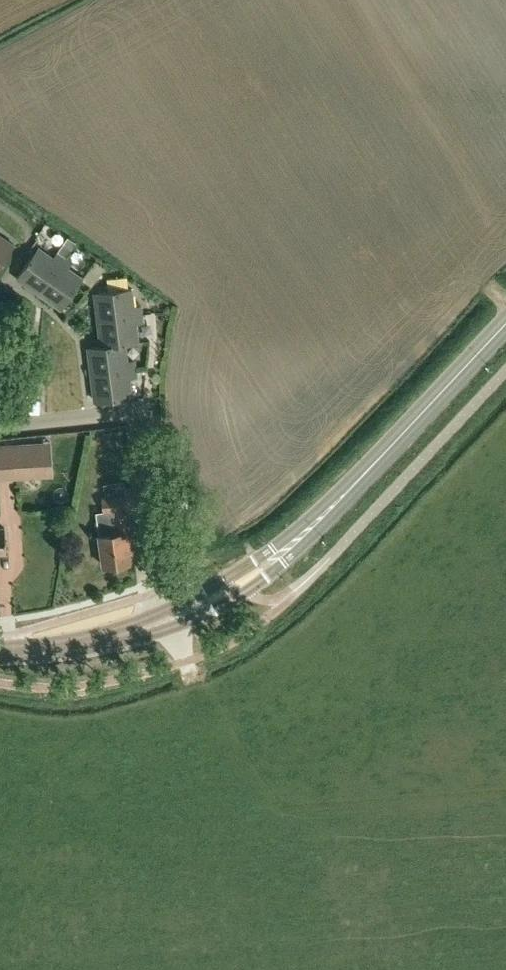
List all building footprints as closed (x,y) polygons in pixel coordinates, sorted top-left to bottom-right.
[(15,245),(0,235),(0,267),(15,245)] [(38,248),(17,277),(40,293),(64,257),(57,252),(53,258),(38,248)] [(72,262),(64,257),(40,293),(62,308),(83,279),(68,268),(72,262)] [(98,319),(141,314),(140,305),(133,306),(131,288),(95,292),(98,319)] [(143,323),(141,314),(98,319),(102,345),(89,347),(89,348),(138,342),(135,324),(143,323)] [(138,342),(89,348),(92,374),(135,369),(134,360),(127,361),(125,344),(138,342)] [(135,369),(92,374),(95,401),(131,397),(129,378),(136,378),(135,369)] [(13,470),(11,444),(0,445),(0,471),(13,470)] [(139,486),(125,488),(125,494),(102,497),(104,512),(110,511),(113,533),(99,534),(103,566),(130,562),(129,550),(134,549),(129,511),(142,509),(139,486)] [(188,495),(178,496),(180,510),(190,509),(188,495)]
